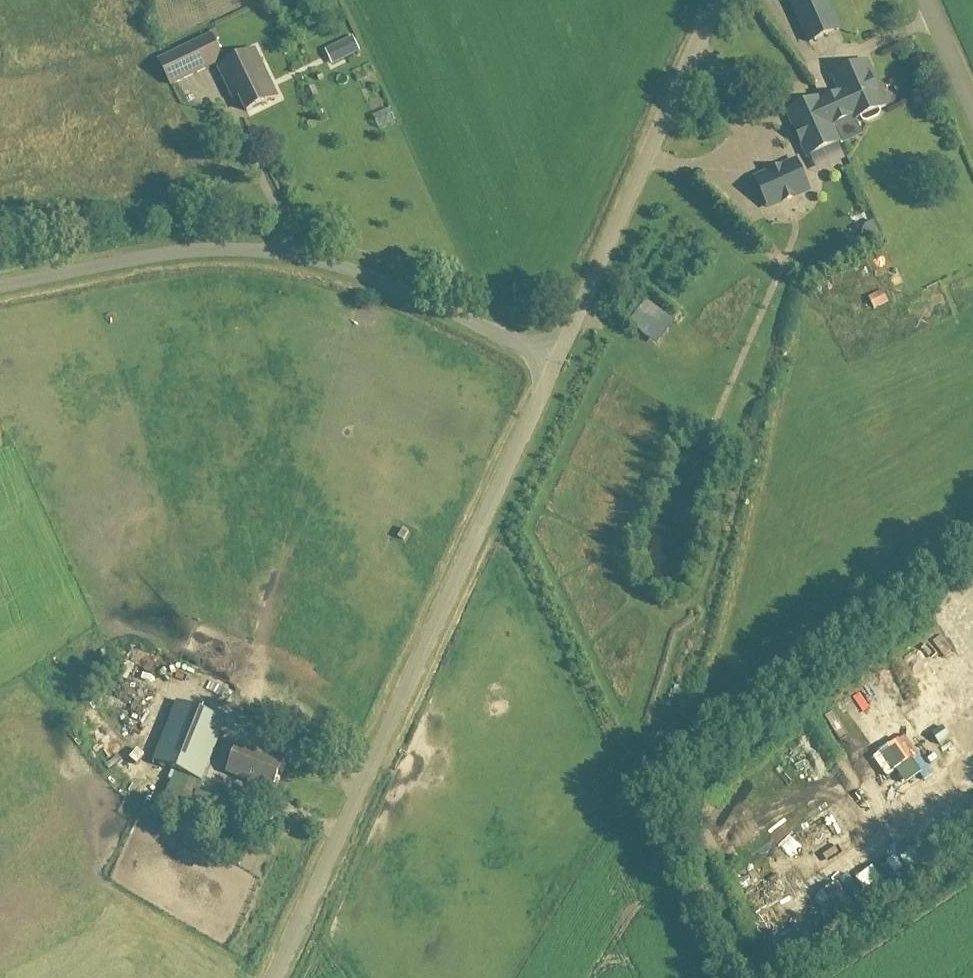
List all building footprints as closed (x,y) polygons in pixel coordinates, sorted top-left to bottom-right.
[(825,0),(790,0),(809,43),(839,30),(825,0)] [(170,85),(223,60),(212,36),(159,62),(170,85)] [(327,46),(331,66),(365,58),(360,38),(327,46)] [(254,51),(218,68),(233,99),(239,96),(246,112),(276,97),(254,51)] [(854,121),(860,118),(861,121),(866,122),(876,117),(879,114),(877,110),(885,107),(865,63),(834,77),(842,95),(823,104),(833,128),(853,119),(854,121)] [(840,142),(833,128),(823,104),(820,98),(787,112),(807,157),(840,142)] [(796,162),(789,166),(756,180),(769,209),(809,191),(796,162)] [(736,312),(748,296),(740,290),(728,306),(736,312)] [(871,298),(877,310),(893,303),(888,291),(871,298)] [(201,782),(225,722),(177,702),(152,763),(201,782)] [(813,732),(850,749),(858,732),(820,715),(813,732)] [(947,720),(934,727),(941,740),(955,733),(947,720)] [(271,792),(284,760),(240,742),(227,774),(271,792)] [(904,782),(923,813),(945,799),(925,768),(904,782)] [(225,806),(187,792),(169,786),(161,809),(217,829),(225,806)] [(859,820),(847,830),(856,840),(868,829),(859,820)] [(927,844),(906,859),(919,879),(941,865),(927,844)] [(788,877),(751,897),(758,910),(795,890),(788,877)] [(841,882),(818,898),(841,930),(864,914),(841,882)] [(773,919),(790,910),(784,898),(756,912),(767,934),(778,929),(773,919)]
